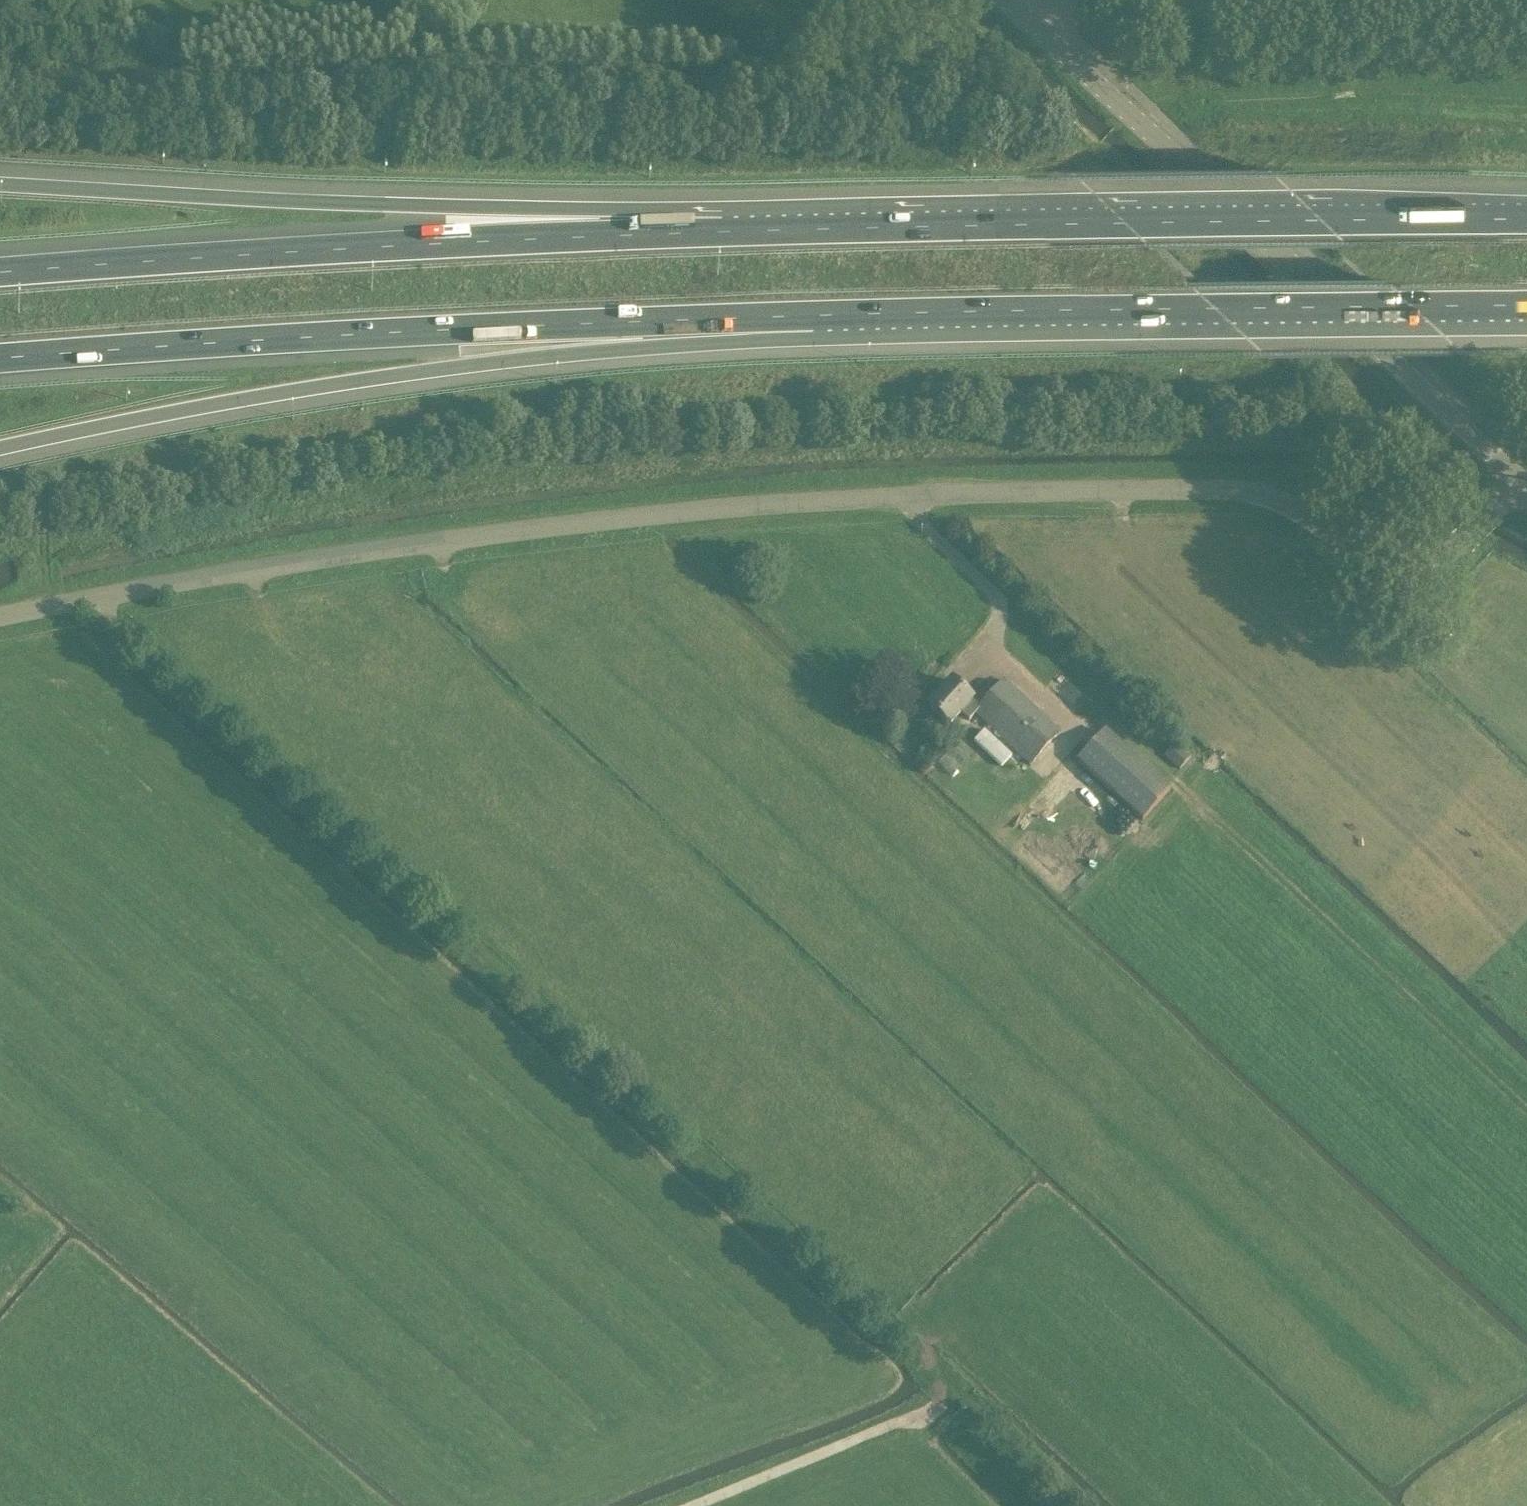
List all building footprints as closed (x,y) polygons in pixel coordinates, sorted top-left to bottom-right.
[(1060,733),(1004,681),(979,708),(975,714),(1031,765),(1060,733)] [(952,682),(928,707),(949,726),(961,714),(969,721),(975,714),(979,708),(972,702),(973,701),(952,682)] [(1143,821),(1170,791),(1106,733),(1078,762),(1143,821)] [(1164,757),(1179,771),(1192,757),(1176,743),(1164,757)]
